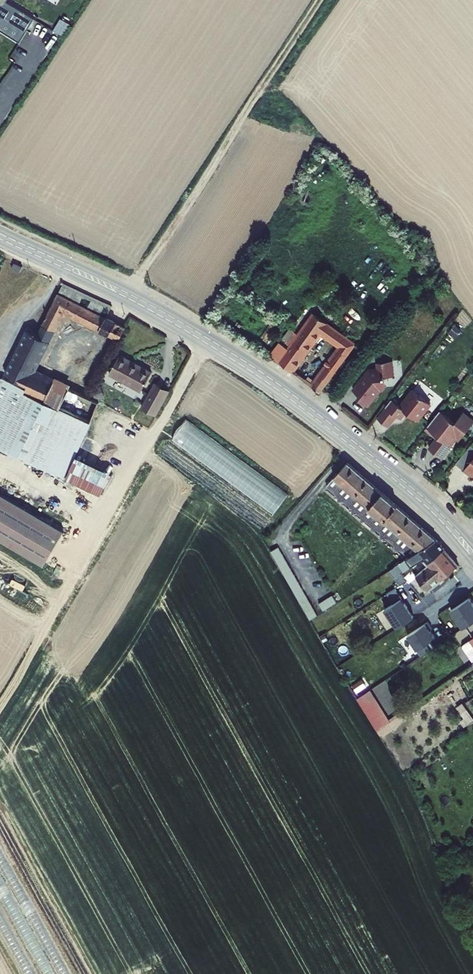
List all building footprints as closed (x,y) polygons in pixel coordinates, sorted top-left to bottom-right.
[(37,14),(10,0),(0,0),(0,29),(0,28),(23,40),(37,14)] [(299,196),(302,204),(305,204),(309,205),(314,199),(312,192),(304,191),(299,196)] [(406,232),(417,246),(424,240),(414,227),(406,232)] [(63,411),(89,424),(100,402),(38,371),(66,314),(116,339),(122,328),(106,320),(112,307),(64,283),(37,337),(29,333),(7,377),(28,387),(26,393),(63,411)] [(279,341),(269,353),(289,367),(319,332),(339,347),(312,383),(322,390),(357,342),(316,312),(287,346),(279,341)] [(151,372),(119,354),(108,373),(140,390),(151,372)] [(381,363),(394,361),(394,355),(379,357),(380,363),(372,364),(365,373),(366,374),(382,371),(381,363)] [(363,390),(361,392),(371,400),(384,384),(387,383),(389,381),(388,371),(396,370),(394,361),(381,363),(382,371),(366,374),(365,373),(357,385),(363,390)] [(38,464),(63,411),(26,393),(4,382),(2,386),(0,391),(0,445),(38,464)] [(167,391),(153,384),(141,407),(154,414),(167,391)] [(400,405),(392,399),(386,406),(398,415),(401,418),(406,411),(418,420),(431,403),(413,389),(400,405)] [(386,406),(377,417),(389,426),(398,415),(386,406)] [(427,427),(437,434),(442,433),(442,437),(437,438),(430,448),(442,457),(457,437),(460,439),(472,423),(472,419),(464,412),(456,422),(440,410),(427,427)] [(38,464),(105,496),(115,474),(79,457),(94,426),(89,424),(63,411),(38,464)] [(471,446),(456,464),(464,471),(472,460),(472,448),(471,446)] [(326,482),(333,487),(353,462),(347,458),(326,482)] [(464,471),(472,478),(472,460),(464,471)] [(333,487),(340,493),(360,468),(353,462),(333,487)] [(340,493),(346,498),(366,474),(360,468),(340,493)] [(346,498),(354,504),(374,480),(366,474),(346,498)] [(354,504),(361,510),(381,487),(374,480),(354,504)] [(361,510),(376,523),(396,499),(381,487),(361,510)] [(0,495),(0,542),(43,567),(63,533),(0,495)] [(376,523),(385,529),(404,506),(396,499),(376,523)] [(385,529),(392,536),(412,513),(404,506),(385,529)] [(392,536),(400,542),(420,520),(412,513),(392,536)] [(288,527),(294,532),(303,522),(296,517),(288,527)] [(400,542),(408,548),(427,526),(420,520),(400,542)] [(408,548),(413,553),(437,537),(432,531),(427,526),(408,548)] [(389,568),(404,582),(412,577),(409,573),(416,568),(414,565),(426,557),(432,551),(436,556),(441,552),(439,551),(444,545),(437,537),(413,553),(389,568)] [(450,552),(444,545),(439,551),(441,552),(436,556),(432,551),(426,557),(431,562),(432,564),(438,559),(440,561),(450,552)] [(271,550),(311,619),(319,614),(279,546),(271,550)] [(459,562),(450,552),(440,561),(438,559),(432,564),(431,562),(420,572),(418,573),(426,585),(459,562)] [(409,573),(412,577),(418,573),(420,572),(416,568),(409,573)] [(319,600),(324,607),(338,597),(333,591),(319,600)] [(462,624),(472,617),(472,601),(468,594),(450,606),(462,624)] [(397,627),(414,617),(402,597),(385,608),(397,627)] [(429,620),(409,633),(421,650),(440,638),(429,620)] [(472,660),(472,634),(463,641),(462,645),(472,660)] [(368,685),(356,694),(377,728),(390,720),(368,685)]
